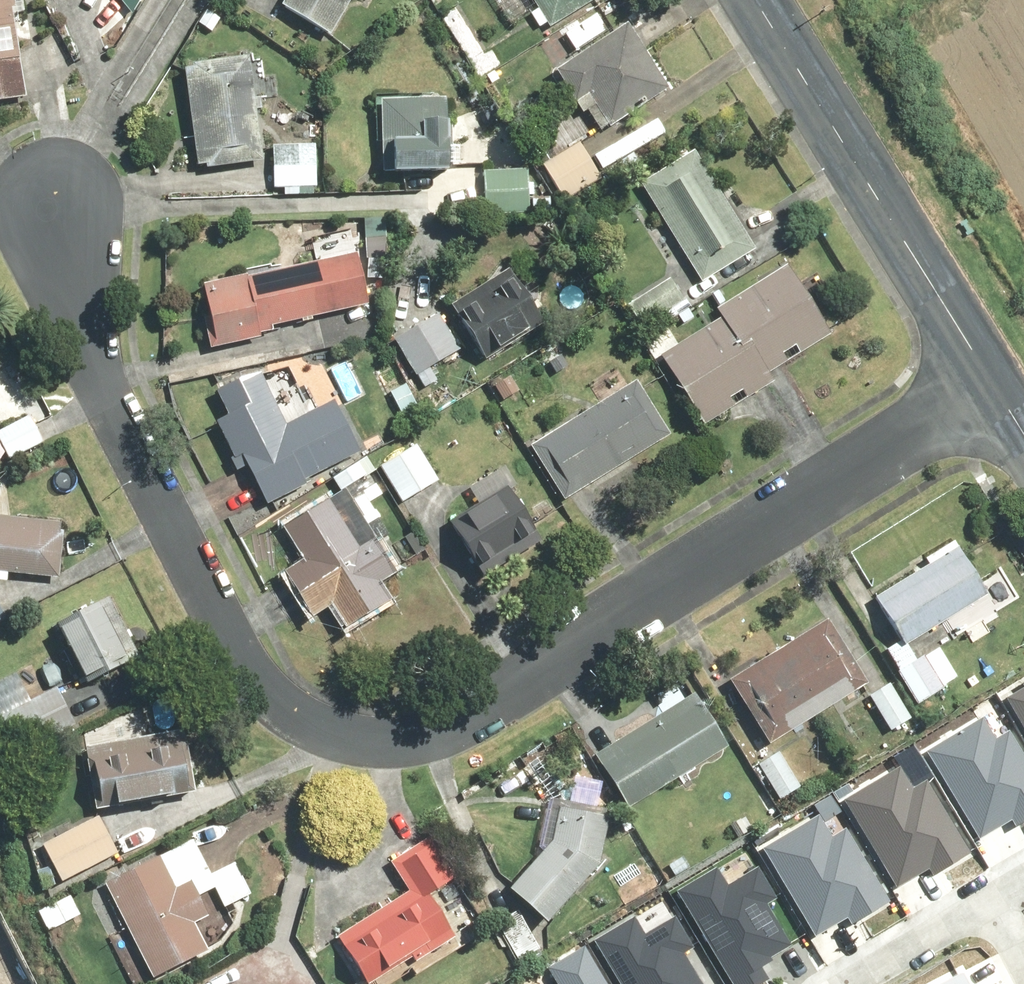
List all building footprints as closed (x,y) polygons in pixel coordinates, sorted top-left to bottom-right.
[(6,0),(0,0),(0,105),(24,101),(6,0)] [(279,7),(333,40),(357,0),(284,0),(279,7)] [(537,11),(530,15),(538,29),(546,24),(551,31),(598,0),(530,0),(537,11)] [(216,1),(197,25),(212,36),(230,12),(216,1)] [(597,13),(562,36),(573,52),(608,29),(597,13)] [(628,23),(552,72),(581,115),(586,112),(602,136),(671,91),(628,23)] [(248,58),(181,69),(196,167),(203,166),(203,168),(263,159),(248,58)] [(377,144),(388,146),(387,172),(449,174),(451,99),(379,97),(377,144)] [(582,139),(541,163),(563,200),(604,176),(582,139)] [(272,188),(284,189),(283,196),(312,197),(313,189),(318,190),(319,145),(273,144),(272,188)] [(637,185),(699,282),(754,246),(693,149),(637,185)] [(534,180),(527,180),(527,168),(484,167),(483,221),(527,221),(527,196),(534,196),(534,180)] [(317,262),(196,286),(207,347),(274,334),(273,326),(368,307),(365,290),(382,292),(384,249),(315,250),(317,262)] [(721,317),(679,343),(666,322),(640,338),(654,361),(661,357),(703,426),(774,382),(766,369),(831,330),(789,261),(715,306),(721,317)] [(450,306),(479,351),(484,332),(498,354),(544,325),(508,269),(450,306)] [(663,275),(625,304),(643,329),(682,300),(663,275)] [(416,325),(392,340),(414,375),(438,360),(416,325)] [(388,391),(406,382),(397,362),(378,370),(388,391)] [(261,373),(214,389),(226,416),(214,421),(231,460),(241,456),(263,507),(306,488),(302,479),(358,455),(335,400),(286,421),(261,373)] [(634,378),(528,444),(564,502),(670,436),(634,378)] [(406,382),(388,391),(399,415),(418,406),(406,382)] [(0,436),(0,446),(8,462),(44,444),(32,420),(0,436)] [(441,483),(416,445),(380,468),(405,506),(441,483)] [(363,456),(331,479),(341,493),(373,470),(363,456)] [(355,497),(349,501),(368,527),(380,518),(370,503),(382,495),(373,483),(361,492),(355,497)] [(542,545),(507,487),(450,522),(485,580),(542,545)] [(328,499),(280,527),(301,560),(282,573),(298,597),(280,609),(288,621),(306,610),(311,618),(325,609),(339,630),(388,598),(381,587),(398,576),(374,540),(360,549),(328,499)] [(7,581),(7,572),(58,577),(63,522),(0,516),(0,581),(7,581)] [(900,641),(885,650),(917,706),(928,700),(937,717),(995,683),(986,667),(961,682),(941,647),(917,661),(908,645),(988,599),(955,541),(925,558),(928,563),(873,595),(900,641)] [(76,620),(99,672),(101,671),(104,679),(139,662),(107,596),(72,613),(76,620)] [(829,618),(728,681),(768,744),(790,731),(781,717),(843,679),(851,694),(869,683),(829,618)] [(82,680),(99,672),(76,620),(57,629),(82,680)] [(0,680),(0,715),(42,697),(30,667),(0,680)] [(890,683),(868,697),(892,733),(914,719),(890,683)] [(1003,699),(1023,734),(1023,686),(1003,699)] [(624,808),(679,776),(683,783),(725,759),(721,753),(727,749),(696,695),(593,754),(624,808)] [(926,755),(973,840),(1003,824),(1011,837),(1023,830),(1023,763),(1008,734),(990,744),(980,726),(926,755)] [(182,729),(84,747),(95,805),(110,802),(111,807),(194,792),(182,729)] [(779,752),(758,766),(781,800),(802,786),(779,752)] [(900,769),(846,799),(893,884),(923,868),(931,881),(973,858),(928,778),(910,788),(900,769)] [(542,852),(508,890),(546,924),(599,866),(605,809),(552,803),(542,852)] [(100,815),(42,844),(63,887),(121,858),(100,815)] [(823,823),(769,852),(816,937),(846,921),(853,935),(895,912),(851,831),(833,841),(823,823)] [(451,932),(428,896),(455,879),(430,838),(390,863),(408,891),(336,937),(365,983),(368,983),(408,959),(411,963),(454,937),(451,932)] [(192,840),(162,856),(104,884),(152,979),(207,951),(194,925),(209,918),(258,893),(241,859),(216,872),(214,866),(207,870),(192,840)] [(635,861),(608,880),(625,903),(652,884),(635,861)] [(679,894),(730,983),(765,983),(776,978),(766,962),(790,948),(766,905),(782,896),(765,866),(733,885),(724,868),(679,894)] [(83,914),(70,892),(30,915),(43,937),(83,914)] [(541,948),(517,906),(490,921),(513,963),(541,948)] [(596,949),(616,983),(697,983),(683,960),(700,951),(683,921),(650,940),(641,923),(596,949)] [(586,945),(551,966),(561,983),(609,983),(586,945)] [(965,975),(947,983),(970,983),(965,975)]
